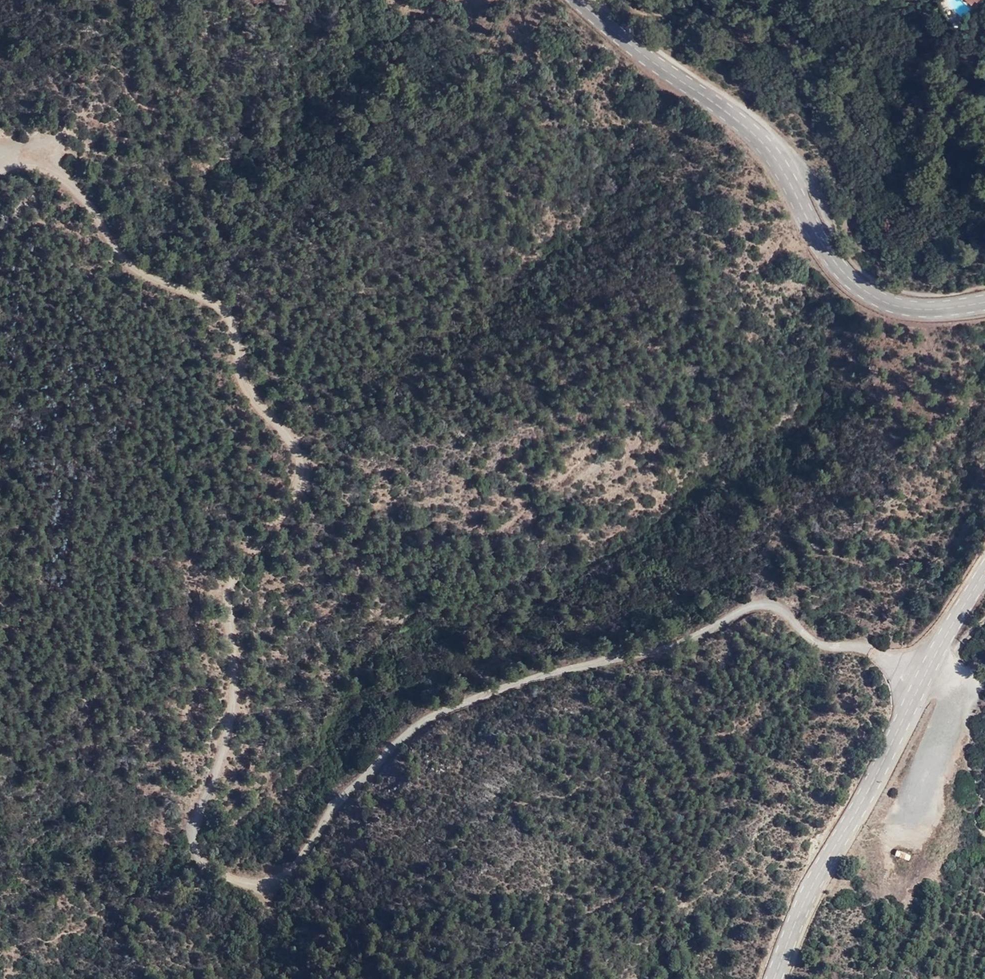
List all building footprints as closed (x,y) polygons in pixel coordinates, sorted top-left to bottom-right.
[(910,859),(911,852),(896,850),(895,856),(910,859)] [(889,864),(892,880),(899,879),(896,862),(889,864)]
